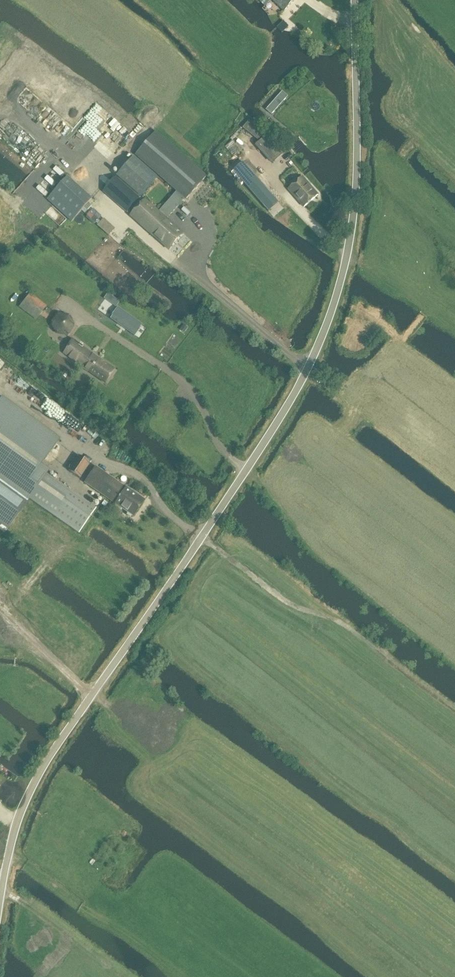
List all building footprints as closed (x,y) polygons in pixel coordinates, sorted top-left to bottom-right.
[(296,0),(272,0),(285,12),(296,0)] [(282,33),(289,27),(283,21),(277,28),(282,33)] [(272,115),(288,97),(283,92),(266,110),(272,115)] [(259,142),(265,134),(250,121),(244,129),(259,142)] [(207,177),(156,133),(136,156),(177,192),(186,199),(186,200),(207,177)] [(273,163),(283,154),(268,136),(257,146),(273,163)] [(134,157),(117,177),(141,197),(142,196),(145,193),(149,188),(154,182),(158,178),(151,172),(142,164),(135,158),(134,157)] [(270,210),(279,202),(243,162),(234,170),(270,210)] [(141,197),(117,177),(103,192),(127,213),(141,197)] [(73,222),(93,200),(68,178),(48,201),(73,222)] [(305,208),(319,196),(303,178),(289,190),(305,208)] [(132,217),(170,251),(184,234),(167,220),(179,207),(186,199),(177,192),(171,199),(159,213),(147,202),(146,201),(132,217)] [(48,306),(24,289),(15,302),(39,319),(48,306)] [(108,294),(104,299),(116,308),(117,307),(121,302),(108,294)] [(118,307),(110,319),(134,337),(143,325),(118,307)] [(105,383),(114,370),(72,339),(63,353),(105,383)] [(8,528),(26,504),(29,499),(46,475),(38,469),(58,441),(1,399),(0,400),(0,523),(8,528)] [(80,479),(90,465),(77,457),(68,471),(80,479)] [(133,517),(144,501),(95,467),(84,483),(133,517)] [(96,510),(47,475),(29,499),(79,534),(96,510)]
